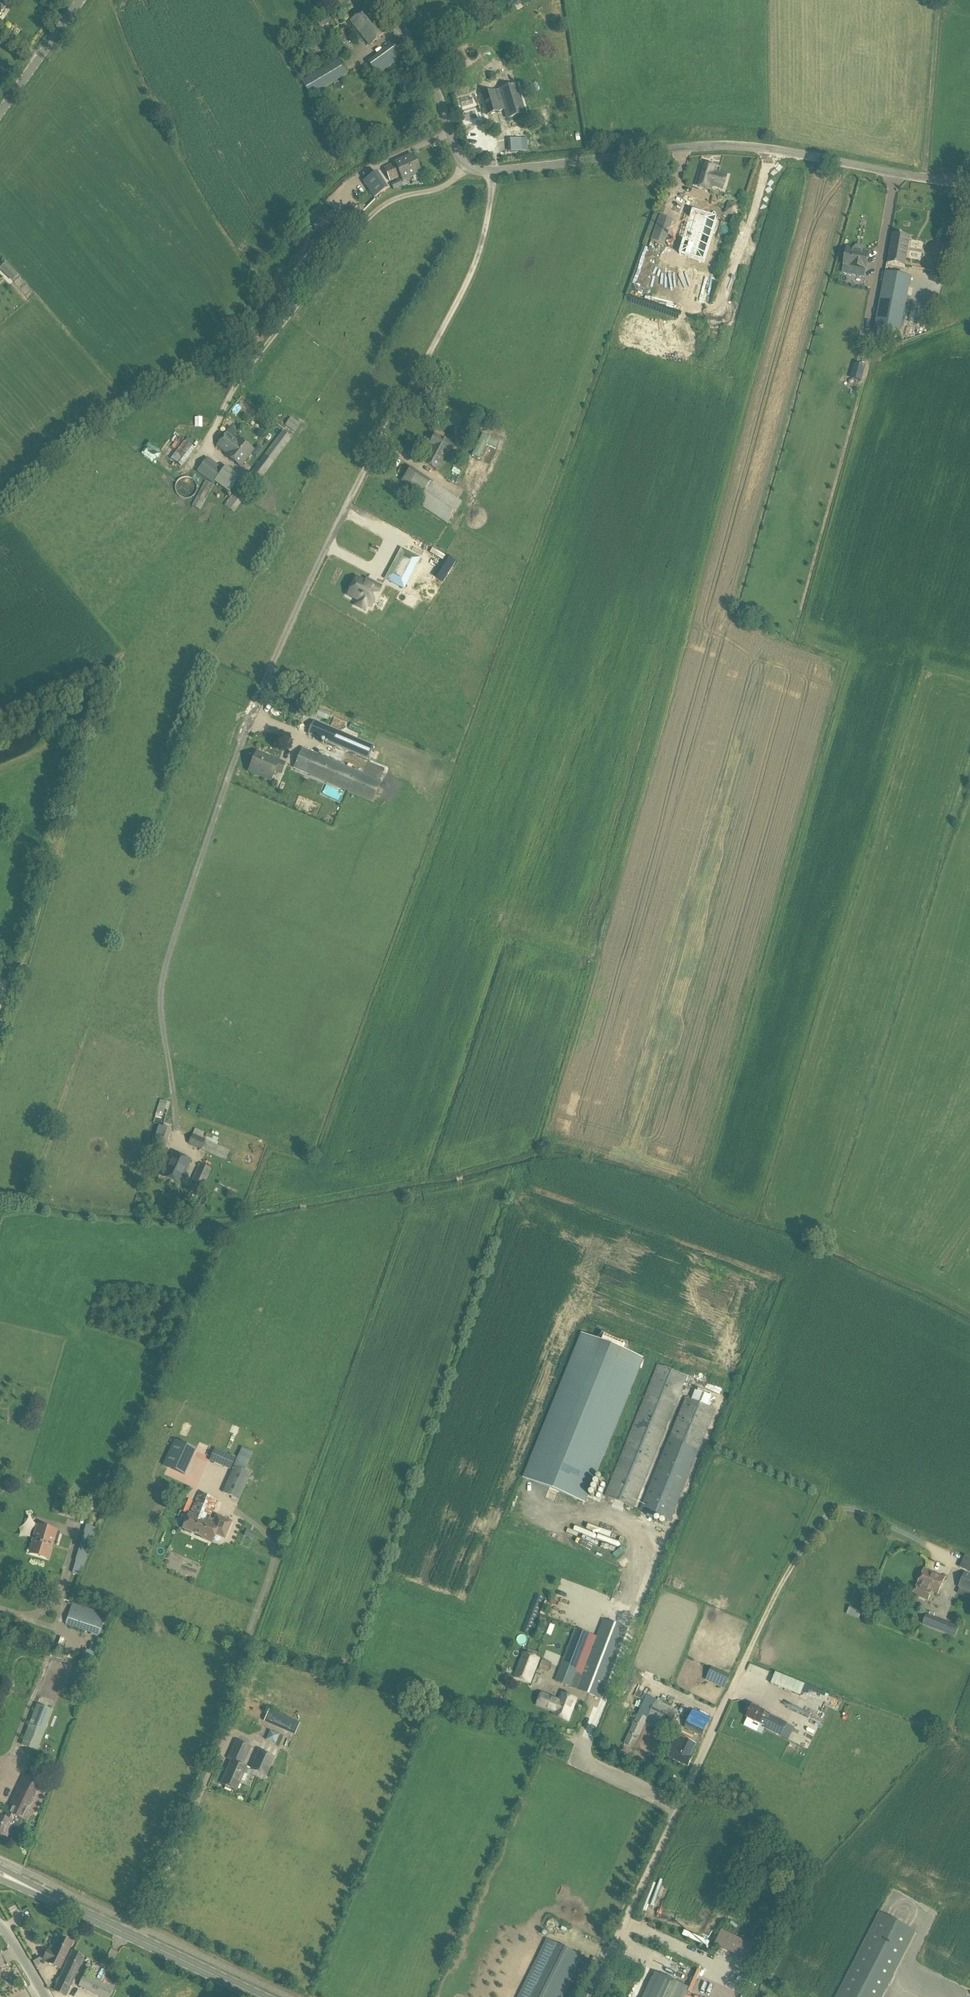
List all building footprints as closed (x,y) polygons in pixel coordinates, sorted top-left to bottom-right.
[(9,4),(3,0),(0,0),(0,16),(9,4)] [(369,9),(352,22),(370,45),(387,32),(369,9)] [(329,16),(318,21),(321,28),(332,22),(329,16)] [(391,44),(367,62),(378,76),(402,58),(391,44)] [(338,59),(302,81),(310,96),(348,74),(338,59)] [(525,114),(517,86),(500,90),(500,91),(494,92),(481,96),(487,116),(499,112),(505,110),(508,119),(525,114)] [(505,141),(505,154),(519,153),(518,140),(505,141)] [(396,164),(402,176),(404,181),(421,173),(413,156),(396,164)] [(727,176),(716,172),(718,168),(702,163),(695,186),(711,190),(713,182),(724,185),(723,189),(727,176)] [(396,164),(384,169),(390,181),(402,176),(396,164)] [(377,172),(363,182),(374,198),(388,189),(377,172)] [(399,181),(391,184),(394,190),(402,186),(399,181)] [(693,214),(678,257),(702,266),(718,223),(693,214)] [(659,216),(651,241),(665,246),(674,221),(659,216)] [(885,243),(884,248),(891,249),(888,264),(905,266),(910,237),(893,234),(892,244),(885,243)] [(848,248),(845,265),(872,270),(866,268),(869,252),(862,251),(863,249),(862,247),(861,246),(859,245),(857,245),(856,246),(855,248),(855,250),(848,248)] [(6,265),(1,271),(12,282),(18,277),(6,265)] [(886,273),(876,327),(901,331),(903,323),(913,324),(913,319),(934,322),(939,290),(910,285),(911,277),(886,273)] [(291,417),(286,425),(296,432),(301,424),(291,417)] [(228,432),(218,445),(228,452),(226,455),(241,466),(254,450),(238,438),(237,439),(228,432)] [(282,432),(250,474),(259,481),(291,438),(282,432)] [(432,447),(424,464),(438,471),(446,454),(449,456),(454,446),(435,436),(430,446),(432,447)] [(166,439),(158,450),(165,455),(172,444),(166,439)] [(180,443),(166,460),(175,468),(189,451),(180,443)] [(210,456),(197,471),(213,484),(215,482),(215,481),(225,469),(210,456)] [(215,481),(215,482),(229,493),(241,478),(227,467),(225,469),(215,481)] [(402,481),(406,484),(409,486),(404,494),(417,503),(416,504),(448,525),(462,502),(411,468),(402,481)] [(177,498),(187,495),(184,480),(174,483),(177,498)] [(206,481),(192,505),(201,510),(215,486),(206,481)] [(237,488),(224,506),(234,513),(247,495),(237,488)] [(396,506),(387,525),(397,529),(406,511),(396,506)] [(413,571),(419,559),(401,549),(395,562),(413,571)] [(408,580),(390,571),(385,580),(403,589),(408,580)] [(371,607),(381,587),(374,583),(372,587),(358,580),(350,595),(360,601),(358,605),(366,609),(368,605),(371,607)] [(310,721),(313,709),(307,707),(304,719),(310,721)] [(319,709),(316,716),(328,721),(331,714),(319,709)] [(315,721),(309,734),(368,760),(374,746),(315,721)] [(303,748),(294,768),(373,802),(382,782),(303,748)] [(257,752),(249,772),(271,781),(275,772),(281,774),(285,764),(257,752)] [(160,1100),(154,1124),(164,1127),(171,1103),(160,1100)] [(159,1126),(154,1145),(166,1149),(172,1130),(159,1126)] [(196,1129),(194,1134),(205,1140),(217,1145),(218,1145),(220,1140),(196,1129)] [(191,1140),(189,1145),(201,1150),(205,1140),(194,1134),(191,1140)] [(205,1140),(201,1150),(227,1161),(231,1151),(217,1145),(205,1140)] [(173,1153),(163,1177),(181,1185),(192,1161),(173,1153)] [(201,1164),(193,1181),(205,1186),(212,1170),(201,1164)] [(190,1193),(186,1202),(194,1205),(198,1196),(190,1193)] [(569,1337),(522,1485),(547,1493),(546,1496),(584,1508),(589,1492),(579,1489),(586,1468),(599,1472),(635,1359),(618,1354),(619,1351),(597,1344),(596,1345),(569,1337)] [(703,1437),(710,1410),(678,1401),(684,1378),(661,1371),(635,1467),(651,1471),(663,1431),(674,1434),(673,1437),(677,1438),(654,1519),(668,1523),(675,1501),(685,1504),(703,1437)] [(648,1416),(650,1403),(638,1400),(634,1420),(643,1422),(645,1415),(648,1416)] [(198,1441),(205,1416),(198,1414),(191,1439),(198,1441)] [(242,1448),(234,1467),(244,1471),(253,1454),(242,1448)] [(229,1456),(223,1467),(230,1470),(235,1459),(229,1456)] [(161,1478),(192,1491),(199,1473),(169,1460),(161,1478)] [(234,1467),(222,1493),(239,1501),(251,1475),(244,1471),(234,1467)] [(189,1514),(183,1529),(186,1530),(185,1532),(209,1542),(209,1540),(212,1541),(215,1534),(225,1538),(232,1522),(217,1516),(214,1523),(209,1521),(211,1516),(210,1516),(217,1501),(199,1494),(190,1515),(189,1514)] [(185,1499),(180,1511),(187,1514),(192,1502),(185,1499)] [(33,1553),(48,1558),(53,1540),(57,1542),(60,1534),(46,1529),(46,1528),(37,1525),(35,1531),(37,1532),(34,1543),(32,1542),(30,1550),(33,1551),(33,1553)] [(84,1564),(93,1540),(83,1536),(75,1561),(84,1564)] [(925,1568),(914,1594),(928,1601),(932,1591),(938,1594),(945,1577),(925,1568)] [(959,1587),(969,1592),(969,1574),(966,1572),(959,1587)] [(73,1604),(66,1625),(99,1636),(106,1615),(73,1604)] [(851,1606),(847,1615),(859,1620),(863,1611),(851,1606)] [(926,1614),(923,1624),(933,1627),(936,1618),(926,1614)] [(576,1629),(556,1681),(601,1699),(628,1629),(604,1620),(597,1637),(583,1675),(577,1672),(592,1635),(576,1629)] [(92,1643),(90,1651),(95,1653),(98,1646),(92,1643)] [(95,1653),(90,1651),(85,1650),(81,1662),(91,1666),(95,1653)] [(524,1653),(519,1667),(534,1673),(539,1659),(524,1653)] [(712,1678),(723,1682),(725,1676),(714,1672),(712,1678)] [(800,1696),(802,1691),(805,1684),(798,1681),(793,1693),(800,1696)] [(542,1694),(538,1705),(556,1712),(555,1715),(562,1718),(563,1720),(567,1722),(569,1721),(571,1716),(570,1715),(576,1699),(563,1694),(560,1701),(542,1694)] [(656,1700),(647,1718),(670,1729),(679,1711),(656,1700)] [(37,1704),(21,1746),(39,1752),(54,1711),(37,1704)] [(753,1706),(747,1718),(759,1724),(765,1727),(764,1729),(782,1738),(782,1737),(785,1738),(789,1740),(795,1727),(788,1724),(788,1723),(765,1712),(766,1711),(753,1705),(753,1706)] [(694,1709),(684,1728),(703,1737),(712,1718),(694,1709)] [(270,1710),(265,1720),(295,1733),(300,1723),(270,1710)] [(624,1713),(619,1722),(628,1726),(633,1717),(624,1713)] [(638,1714),(624,1744),(634,1749),(649,1719),(638,1714)] [(261,1740),(270,1746),(277,1737),(268,1730),(261,1740)] [(716,1736),(714,1741),(726,1745),(728,1740),(716,1736)] [(672,1748),(668,1756),(689,1766),(689,1764),(692,1758),(690,1757),(696,1745),(694,1744),(683,1739),(678,1751),(672,1748)] [(227,1759),(232,1761),(222,1785),(239,1792),(249,1768),(244,1766),(252,1747),(236,1740),(227,1759)] [(260,1751),(252,1769),(267,1776),(275,1757),(260,1751)] [(25,1775),(7,1813),(14,1816),(25,1822),(43,1784),(25,1775)] [(7,1813),(4,1818),(11,1822),(14,1816),(7,1813)] [(4,1837),(4,1836),(6,1837),(7,1837),(10,1830),(13,1825),(10,1823),(11,1822),(4,1818),(0,1817),(0,1835),(4,1837)] [(916,1933),(880,1914),(837,1996),(884,1996),(916,1933)] [(48,1951),(44,1960),(49,1962),(49,1964),(61,1969),(69,1952),(68,1952),(72,1943),(61,1938),(54,1953),(48,1951)] [(583,1956),(554,1942),(549,1939),(547,1938),(547,1939),(518,1996),(563,1996),(583,1956)] [(55,1994),(61,1996),(67,1996),(84,1959),(72,1954),(55,1994)] [(38,1957),(32,1960),(35,1965),(41,1962),(38,1957)] [(647,1996),(688,1996),(692,1988),(657,1973),(647,1996)] [(80,1986),(101,1996),(110,1996),(114,1990),(85,1975),(80,1986)]
